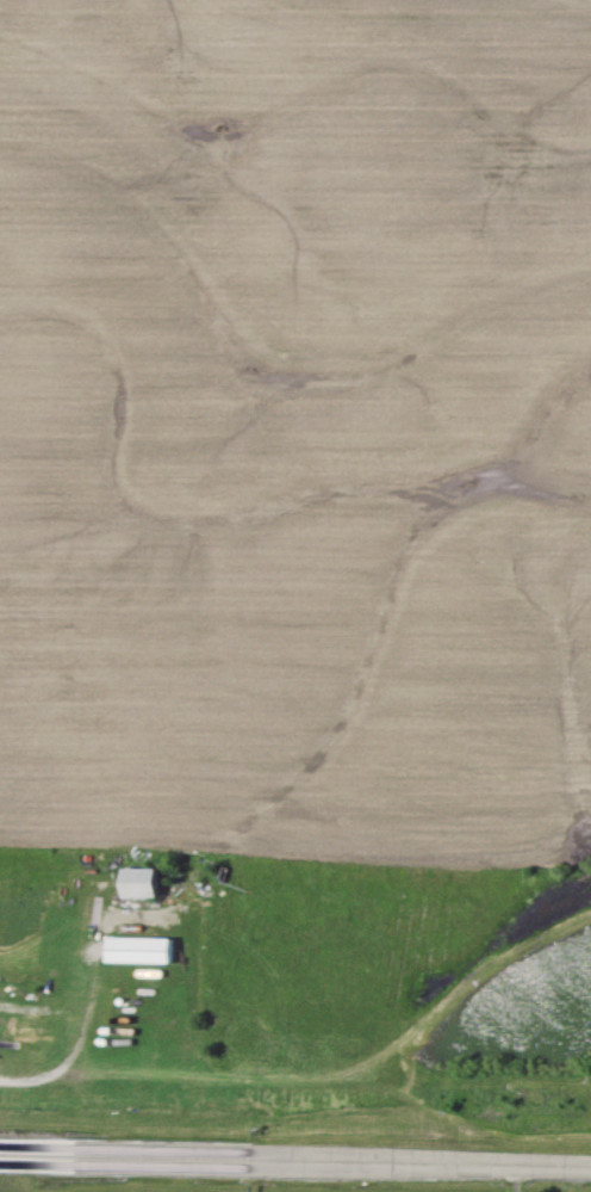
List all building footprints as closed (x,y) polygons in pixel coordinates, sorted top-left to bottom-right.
[(126,869),(126,899),(162,899),(162,869),(126,869)]
